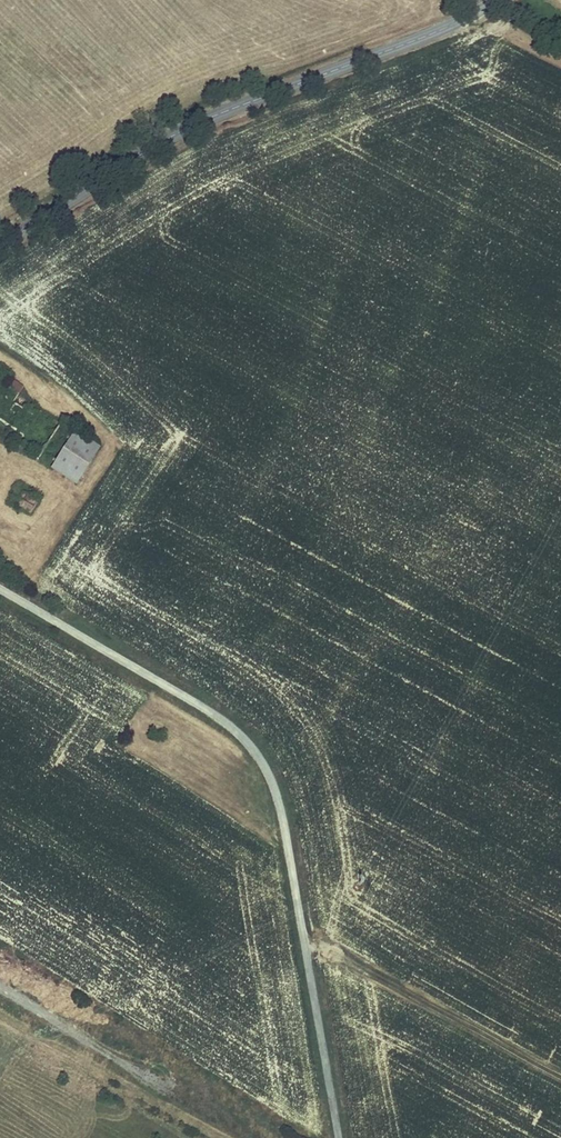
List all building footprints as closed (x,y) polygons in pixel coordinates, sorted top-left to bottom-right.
[(10,387),(17,378),(4,369),(0,375),(0,380),(10,387)] [(57,418),(32,456),(50,468),(75,430),(57,418)] [(12,443),(19,432),(0,419),(0,435),(12,443)] [(93,442),(75,430),(50,468),(67,479),(93,442)] [(16,490),(11,500),(25,509),(31,498),(16,490)]
